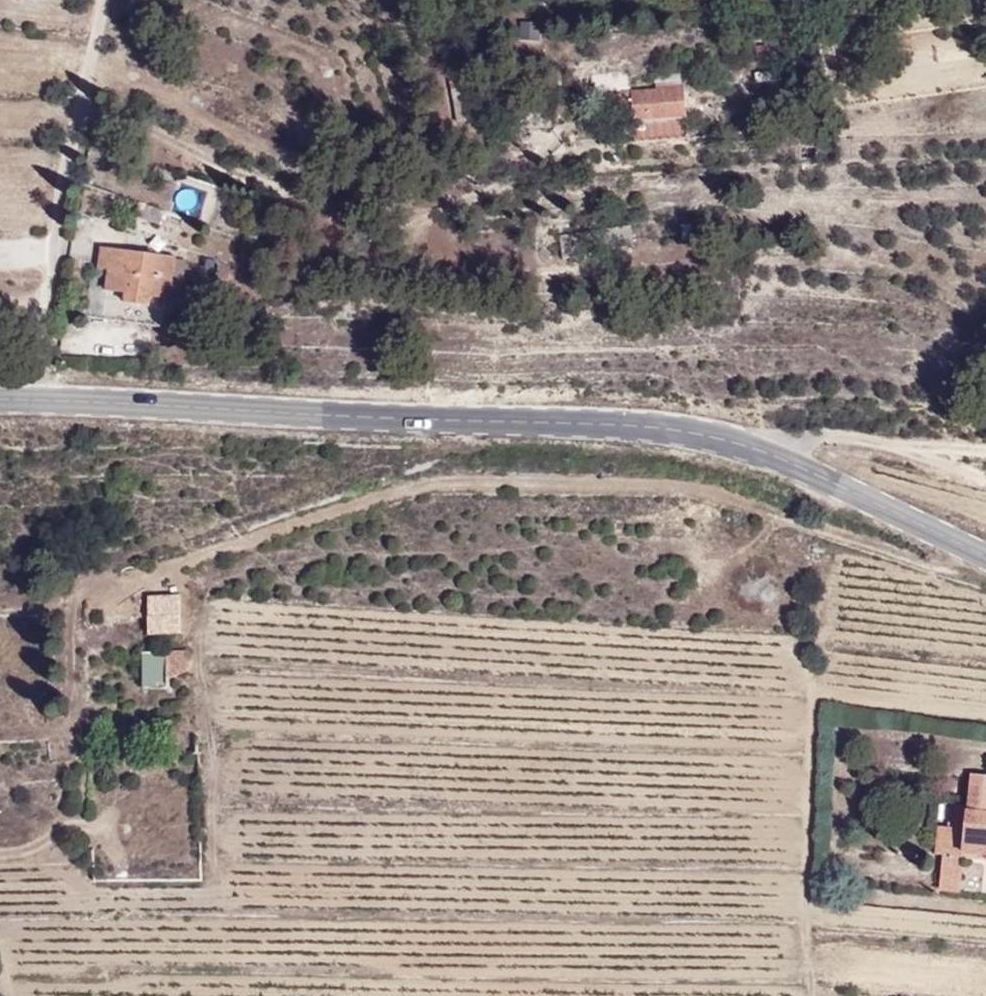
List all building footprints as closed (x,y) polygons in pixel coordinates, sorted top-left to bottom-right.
[(540,18),(516,18),(516,39),(540,39),(540,18)] [(685,80),(629,85),(633,139),(682,135),(680,111),(688,111),(685,80)] [(187,262),(106,250),(90,300),(172,311),(187,262)] [(181,591),(146,592),(147,632),(182,631),(181,591)] [(141,686),(167,686),(167,670),(187,670),(187,648),(141,648),(141,686)] [(968,769),(963,847),(985,848),(985,770),(968,769)] [(938,852),(962,851),(960,821),(936,823),(938,852)] [(959,889),(960,855),(939,854),(939,888),(959,889)]
